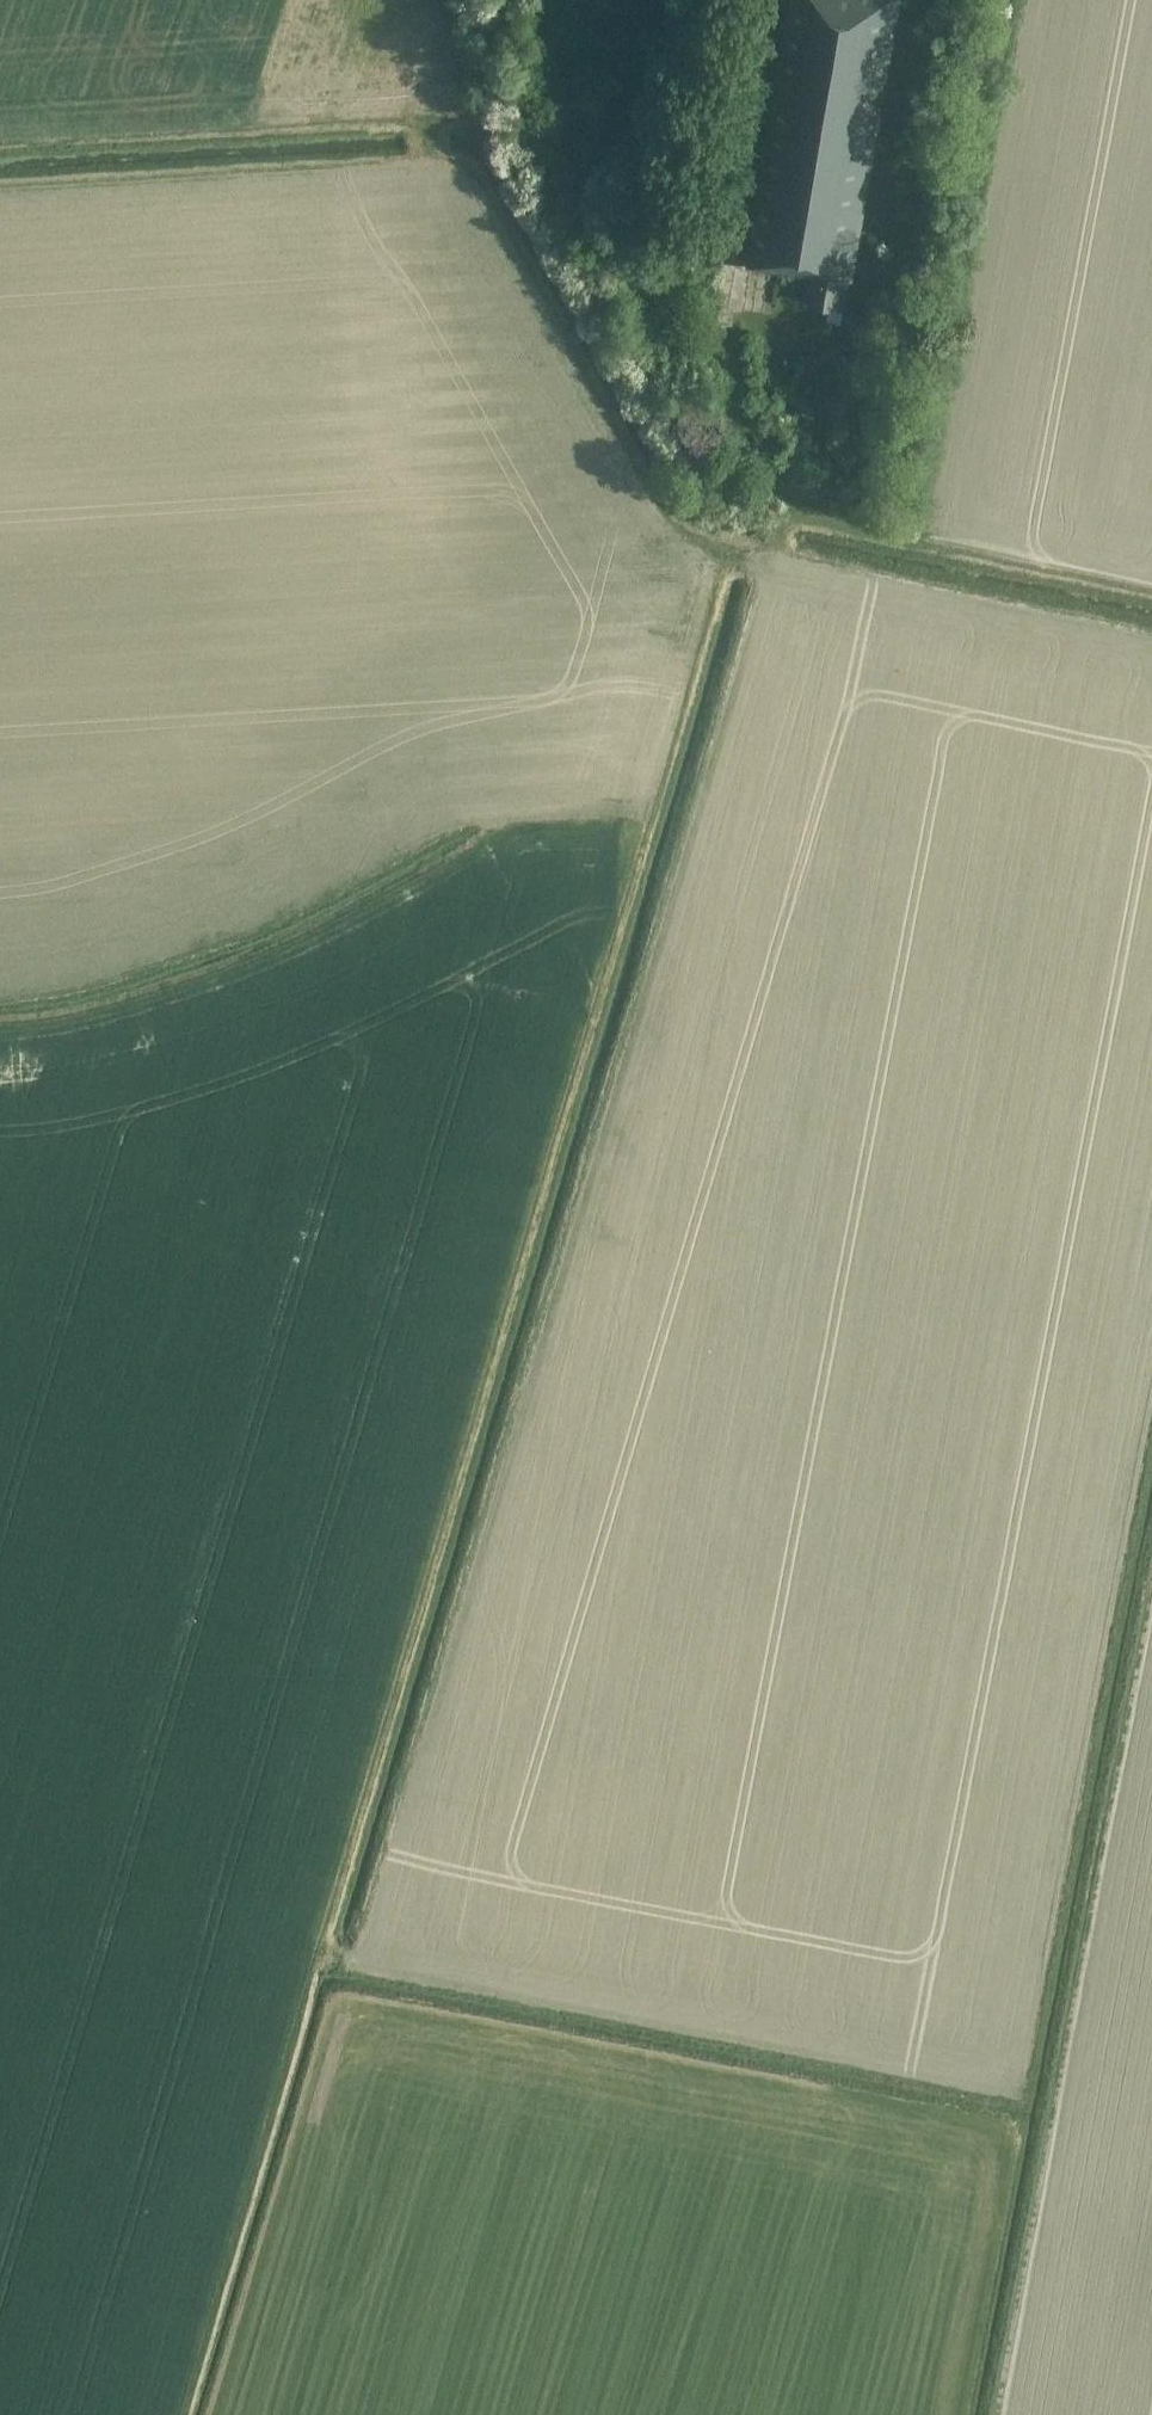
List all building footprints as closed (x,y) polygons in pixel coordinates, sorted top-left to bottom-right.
[(745,260),(810,271),(805,298),(827,301),(827,305),(840,307),(840,304),(844,304),(848,277),(851,278),(899,0),(789,0),(745,260)]
